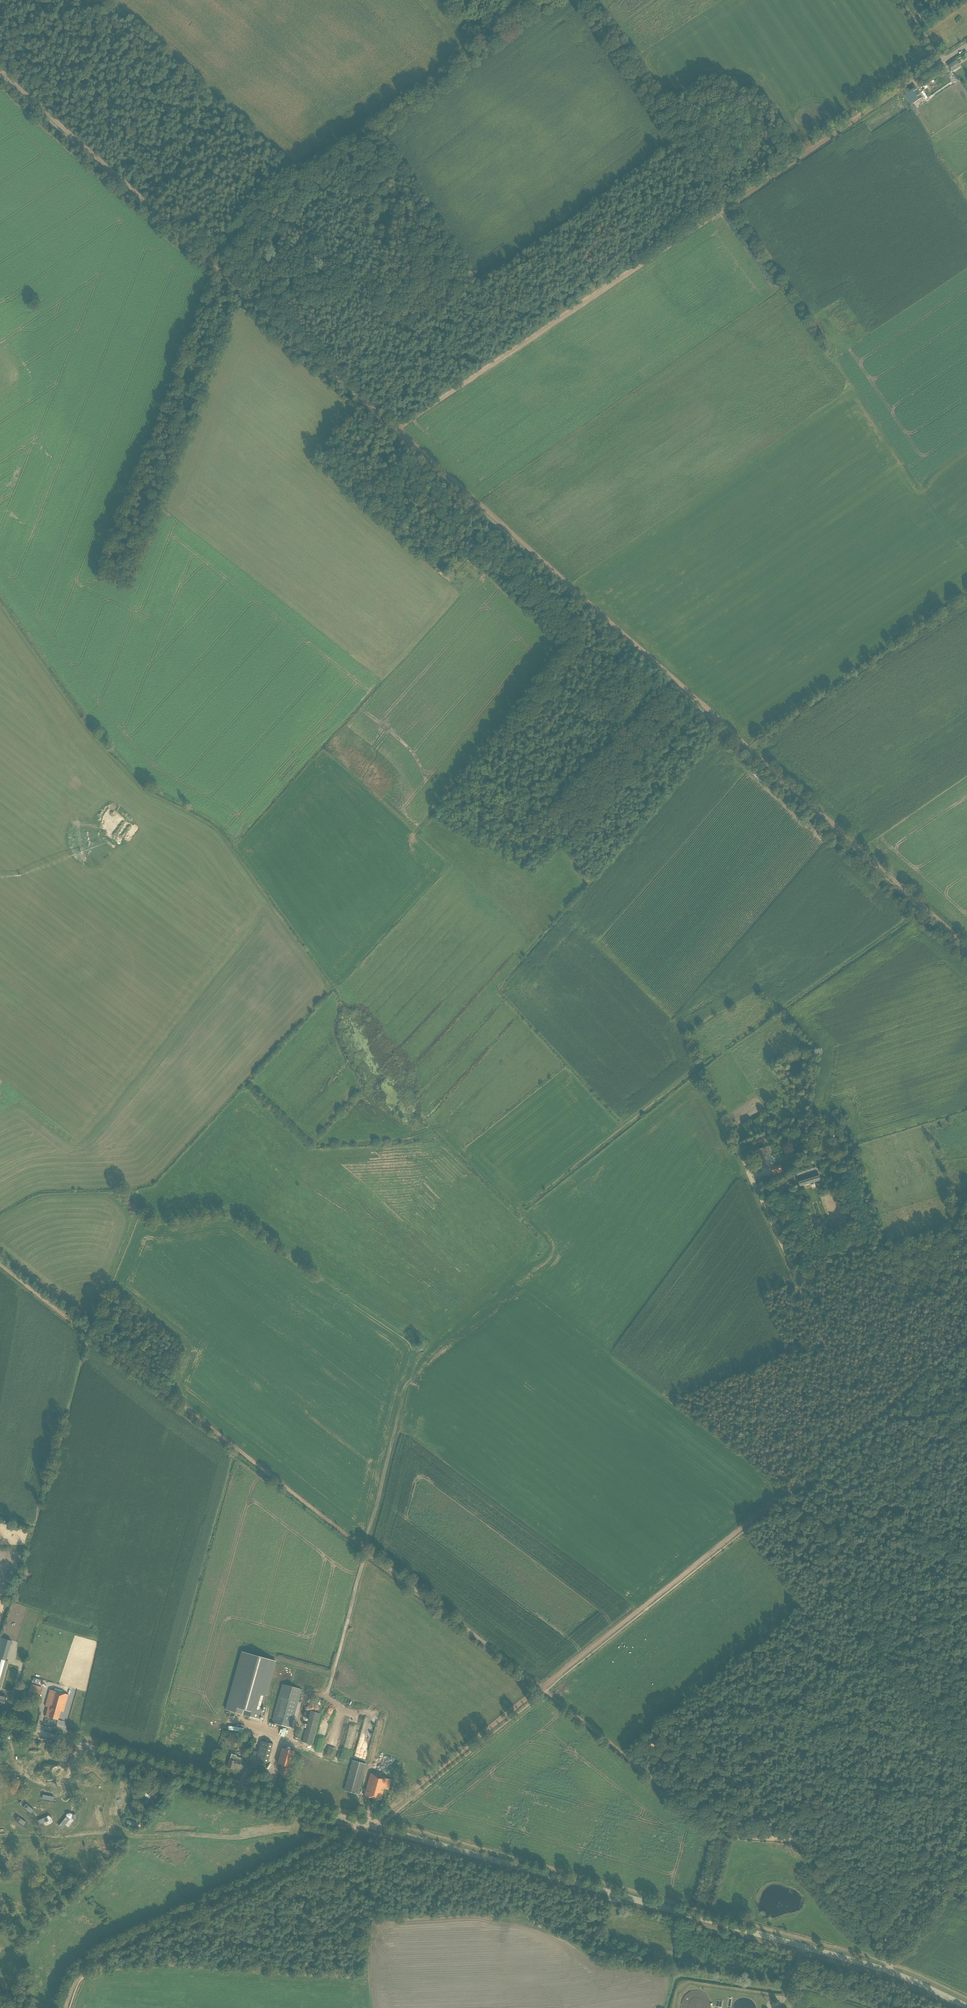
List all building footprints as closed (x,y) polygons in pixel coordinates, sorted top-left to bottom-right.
[(948,66),(952,73),(960,67),(956,61),(948,66)] [(905,95),(911,105),(922,98),(915,88),(905,95)] [(346,105),(348,108),(358,101),(356,98),(346,105)] [(807,1124),(807,1115),(798,1115),(798,1124),(807,1124)] [(763,1128),(758,1119),(753,1122),(758,1131),(763,1128)] [(768,1147),(757,1151),(760,1160),(769,1157),(771,1156),(768,1147)] [(769,1157),(760,1160),(762,1167),(771,1164),(769,1157)] [(782,1171),(780,1165),(771,1167),(773,1174),(782,1171)] [(806,1171),(795,1174),(799,1186),(820,1180),(818,1172),(807,1174),(806,1171)] [(6,1669),(8,1661),(6,1660),(11,1641),(0,1638),(0,1690),(6,1669)] [(259,1719),(275,1661),(268,1659),(242,1652),(226,1710),(245,1715),(259,1719)] [(291,1728),(302,1689),(282,1684),(271,1723),(291,1728)] [(30,1686),(28,1694),(39,1697),(41,1690),(30,1686)] [(50,1689),(47,1702),(45,1706),(48,1707),(46,1716),(58,1720),(60,1711),(63,1711),(68,1695),(62,1693),(50,1689)] [(312,1744),(320,1713),(310,1711),(302,1742),(312,1744)] [(330,1731),(326,1731),(321,1751),(321,1757),(323,1757),(329,1758),(329,1756),(332,1756),(335,1745),(337,1740),(336,1733),(334,1732),(334,1728),(330,1727),(330,1731)] [(244,1735),(240,1747),(247,1749),(251,1737),(244,1735)] [(273,1744),(261,1741),(256,1760),(267,1764),(273,1744)] [(282,1748),(279,1759),(278,1764),(282,1765),(279,1773),(288,1776),(295,1751),(282,1748)] [(251,1757),(249,1766),(255,1767),(257,1762),(255,1761),(256,1758),(255,1758),(257,1752),(254,1751),(252,1757),(251,1757)] [(68,1754),(62,1752),(59,1760),(65,1762),(68,1754)] [(231,1754),(229,1762),(228,1767),(234,1769),(234,1767),(243,1769),(245,1762),(242,1761),(242,1758),(237,1757),(236,1755),(231,1754)] [(352,1761),(345,1785),(344,1790),(358,1794),(366,1764),(352,1761)] [(371,1773),(364,1796),(380,1800),(383,1788),(388,1790),(391,1779),(386,1778),(386,1777),(371,1773)] [(69,1780),(67,1793),(80,1795),(82,1782),(69,1780)] [(147,1787),(144,1791),(145,1791),(143,1794),(148,1799),(152,1803),(155,1801),(158,1797),(153,1793),(158,1788),(153,1783),(148,1788),(147,1787)] [(34,1810),(26,1804),(23,1807),(31,1814),(34,1810)] [(62,1828),(70,1819),(66,1816),(59,1826),(62,1828)] [(26,1822),(18,1817),(15,1820),(24,1826),(26,1822)] [(49,1821),(47,1817),(38,1821),(39,1825),(49,1821)] [(9,1850),(10,1833),(0,1832),(0,1837),(0,1849),(9,1850)] [(38,1851),(38,1839),(22,1839),(22,1852),(38,1851)] [(19,1855),(16,1866),(32,1870),(35,1859),(19,1855)]
